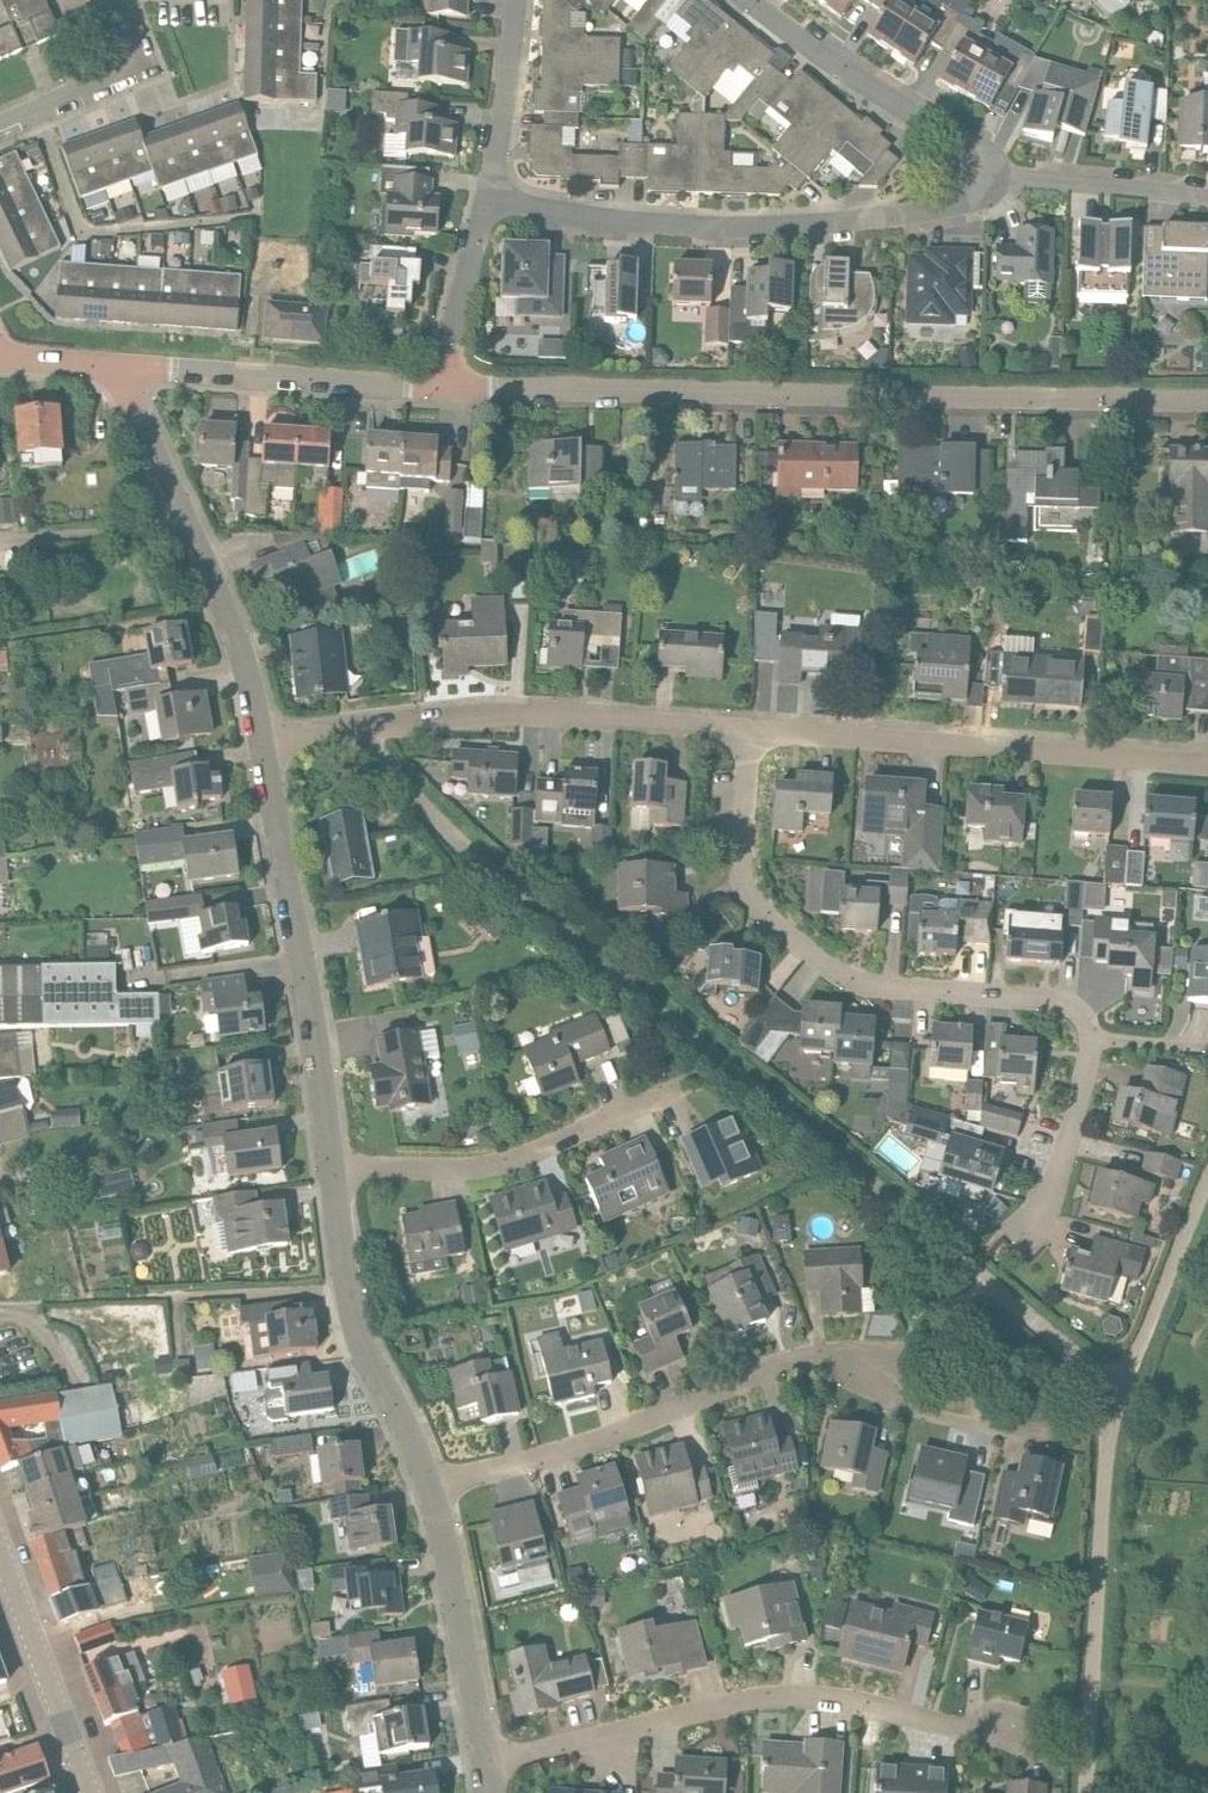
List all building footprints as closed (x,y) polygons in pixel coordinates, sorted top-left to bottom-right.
[(46,0),(0,0),(12,26),(0,31),(0,60),(22,51),(21,47),(37,40),(39,43),(61,34),(46,0)] [(248,22),(302,24),(303,0),(248,0),(248,22)] [(424,12),(467,15),(468,0),(424,0),(424,12)] [(587,0),(544,0),(542,60),(621,62),(621,39),(584,38),(585,30),(570,30),(570,12),(573,8),(578,12),(587,0)] [(587,0),(604,14),(615,0),(587,0)] [(670,0),(649,0),(628,26),(645,40),(661,20),(656,17),(670,0)] [(656,17),(661,20),(668,26),(677,16),(692,28),(686,35),(691,40),(668,68),(686,83),(736,23),(708,0),(670,0),(656,17)] [(820,1),(842,18),(855,0),(820,0),(820,1)] [(891,50),(916,12),(897,0),(873,0),(871,3),(872,4),(883,11),(868,35),(891,50)] [(961,19),(963,15),(972,0),(946,0),(941,5),(933,0),(923,0),(916,12),(891,50),(915,65),(930,42),(943,49),(961,19)] [(973,12),(967,8),(963,15),(969,19),(973,12)] [(942,81),(966,95),(994,43),(993,43),(979,35),(981,30),(982,26),(963,15),(961,19),(943,49),(955,56),(942,81)] [(248,22),(247,47),(301,49),(302,24),(248,22)] [(749,113),(759,101),(780,73),(769,64),(776,55),(736,23),(686,83),(705,99),(721,79),(742,95),(726,115),(726,120),(742,121),(749,113)] [(452,49),(453,35),(453,33),(397,29),(395,62),(420,63),(419,80),(467,84),(470,50),(452,49)] [(1032,63),(1035,55),(997,34),(993,43),(994,43),(966,95),(991,108),(1004,83),(1018,91),(1032,63)] [(246,73),(300,74),(300,69),(301,49),(247,47),(246,73)] [(621,50),(621,62),(621,67),(632,67),(633,50),(621,50)] [(1164,63),(1164,55),(1156,54),(1156,63),(1164,63)] [(620,86),(621,62),(542,60),(542,90),(536,89),(536,112),(548,112),(547,126),(547,127),(563,128),(579,128),(579,112),(568,111),(568,92),(583,92),(583,85),(620,86)] [(1085,135),(1101,81),(1098,80),(1085,76),(1050,66),(1042,95),(1035,93),(1024,132),(1053,141),(1057,127),(1085,135)] [(1101,71),(1088,67),(1085,76),(1098,80),(1101,71)] [(621,69),(620,86),(636,87),(637,70),(621,69)] [(791,82),(780,73),(759,101),(769,110),(776,101),(797,118),(773,149),(782,157),(783,156),(791,163),(841,103),(801,70),(791,82)] [(300,74),(246,73),(245,100),(317,101),(318,75),(300,74)] [(1167,121),(1170,91),(1154,89),(1154,88),(1125,85),(1123,104),(1109,103),(1105,139),(1128,141),(1127,147),(1147,149),(1151,119),(1167,121)] [(406,153),(407,153),(455,156),(457,123),(441,121),(442,107),(409,104),(409,95),(374,93),(371,112),(387,114),(387,119),(398,120),(397,135),(384,134),(382,157),(406,158),(406,153)] [(1202,104),(1182,103),(1180,148),(1201,148),(1200,152),(1207,152),(1207,101),(1202,100),(1202,104)] [(759,101),(749,113),(759,121),(769,110),(759,101)] [(240,103),(216,111),(235,163),(259,154),(240,103)] [(864,122),(841,103),(791,163),(807,176),(807,177),(810,179),(833,150),(865,177),(860,183),(860,186),(878,187),(900,160),(888,150),(892,145),(881,135),(884,131),(867,117),(864,122)] [(191,120),(210,172),(235,163),(216,111),(191,120)] [(648,192),(700,193),(702,115),(678,114),(677,151),(670,151),(670,160),(650,160),(651,145),(641,145),(635,145),(634,176),(649,176),(648,192)] [(807,176),(791,163),(783,156),(782,157),(773,168),(732,167),(732,152),(725,152),(726,120),(726,115),(702,115),(700,193),(781,195),(790,183),(797,189),(807,177),(807,176)] [(136,120),(135,120),(112,129),(131,180),(153,172),(160,190),(162,190),(143,138),(136,120)] [(210,172),(191,120),(167,129),(186,181),(210,172)] [(629,120),(628,144),(620,144),(619,157),(572,156),(572,147),(563,147),(563,128),(547,127),(547,126),(531,126),(530,161),(533,161),(533,171),(538,177),(561,177),(561,180),(601,181),(601,186),(620,187),(620,176),(634,176),(635,145),(641,145),(642,121),(629,120)] [(88,138),(106,189),(131,180),(112,129),(88,138)] [(143,138),(162,190),(186,181),(167,129),(143,138)] [(1063,131),(1056,148),(1076,156),(1083,139),(1063,131)] [(106,189),(88,138),(62,147),(81,199),(106,189)] [(26,148),(32,160),(42,155),(37,143),(26,148)] [(326,144),(325,160),(341,161),(342,145),(326,144)] [(28,177),(17,152),(0,160),(0,190),(28,177)] [(389,194),(386,234),(412,236),(413,231),(437,233),(439,208),(440,208),(440,207),(431,206),(433,180),(423,180),(424,170),(431,171),(431,169),(383,166),(383,167),(397,168),(395,194),(389,194)] [(39,200),(28,177),(0,190),(0,218),(39,200)] [(258,188),(243,192),(247,202),(261,197),(258,188)] [(234,194),(218,200),(222,211),(223,214),(239,208),(234,194)] [(222,211),(218,200),(218,198),(205,203),(210,216),(222,211)] [(193,213),(189,199),(182,201),(178,210),(180,217),(193,213)] [(0,246),(50,223),(39,200),(0,218),(0,246)] [(130,208),(114,213),(118,224),(133,219),(130,208)] [(101,210),(90,214),(94,224),(105,220),(101,210)] [(50,223),(0,246),(12,271),(61,247),(50,223)] [(1078,297),(1129,299),(1129,274),(1130,274),(1132,225),(1110,224),(1110,228),(1102,228),(1102,224),(1080,223),(1078,272),(1079,272),(1078,297)] [(1207,299),(1207,227),(1164,226),(1164,227),(1146,227),(1143,297),(1207,299)] [(1018,284),(1026,284),(1025,299),(1029,303),(1047,303),(1051,299),(1052,285),(1054,230),(1019,229),(1019,249),(1014,248),(1014,247),(998,246),(997,279),(1018,280),(1018,284)] [(201,231),(200,245),(215,246),(215,232),(201,231)] [(190,233),(176,233),(175,244),(189,244),(190,233)] [(152,235),(151,247),(164,247),(164,235),(152,235)] [(114,240),(101,239),(100,252),(113,252),(114,240)] [(503,298),(519,299),(518,314),(561,316),(563,257),(548,257),(548,247),(505,245),(503,298)] [(387,313),(405,314),(406,306),(412,306),(413,286),(420,286),(421,270),(416,269),(417,248),(382,246),(380,264),(361,262),(360,288),(361,288),(362,283),(389,284),(387,313)] [(969,312),(970,253),(945,253),(945,260),(913,259),(911,320),(940,321),(940,311),(969,312)] [(825,330),(830,330),(843,328),(856,325),(864,320),(868,315),(871,309),(874,298),(873,287),(870,276),(849,275),(850,262),(826,261),(824,303),(810,302),(809,323),(824,324),(823,339),(825,339),(825,330)] [(60,263),(56,318),(83,319),(87,264),(60,263)] [(109,321),(113,266),(87,264),(83,319),(109,321)] [(587,289),(594,289),(594,299),(592,309),(591,311),(593,311),(594,308),(606,310),(605,322),(626,323),(626,320),(637,320),(638,275),(633,275),(633,266),(587,265),(587,289)] [(675,265),(674,303),(712,304),(713,266),(675,265)] [(748,321),(766,321),(768,321),(768,311),(791,311),(793,265),(770,265),(769,272),(750,271),(749,288),(731,287),(731,309),(730,326),(748,327),(748,321)] [(134,323),(138,268),(113,266),(109,321),(134,323)] [(160,325),(164,270),(138,268),(134,323),(160,325)] [(164,270),(160,325),(185,327),(189,272),(164,270)] [(211,329),(215,274),(189,272),(185,327),(211,329)] [(211,329),(237,331),(238,331),(242,276),(215,274),(211,329)] [(267,336),(302,339),(322,341),(325,310),(269,305),(267,336)] [(729,342),(730,326),(731,309),(709,308),(707,344),(729,344),(729,342)] [(568,338),(555,337),(554,353),(568,353),(568,338)] [(956,350),(962,371),(978,366),(972,346),(956,350)] [(668,356),(661,349),(652,348),(651,365),(668,366),(668,356)] [(887,368),(887,350),(879,350),(869,359),(868,367),(887,368)] [(1048,355),(1047,367),(1059,368),(1060,356),(1048,355)] [(63,465),(56,402),(17,406),(21,457),(20,457),(21,468),(63,465)] [(231,500),(245,501),(249,459),(248,459),(248,442),(235,441),(236,428),(202,426),(200,466),(233,468),(231,500)] [(262,459),(249,459),(245,501),(245,515),(266,516),(268,485),(275,486),(275,489),(294,490),(296,468),(299,432),(264,430),(262,459)] [(317,535),(324,535),(339,535),(343,489),(327,488),(329,470),(331,434),(299,432),(296,468),(313,469),(311,488),(320,488),(317,535)] [(366,488),(400,490),(402,475),(404,438),(369,436),(366,488)] [(439,440),(404,438),(402,475),(400,490),(430,492),(431,480),(451,482),(453,449),(438,449),(439,440)] [(529,442),(529,489),(578,490),(578,495),(600,496),(601,446),(582,446),(582,443),(529,442)] [(701,492),(701,489),(737,489),(737,446),(716,445),(716,444),(676,444),(675,488),(683,489),(683,492),(701,492)] [(856,491),(857,451),(802,451),(802,445),(780,445),(779,500),(800,501),(800,491),(856,491)] [(974,495),(974,448),(942,447),(942,455),(932,455),(933,450),(901,449),(900,483),(884,483),(884,497),(900,497),(900,499),(946,499),(946,495),(974,495)] [(1007,470),(1006,513),(989,512),(988,540),(1026,541),(1027,495),(1035,496),(1034,500),(1078,501),(1079,472),(1064,471),(1065,449),(1047,449),(1047,453),(1015,452),(1015,470),(1007,470)] [(1172,451),(1170,531),(1207,532),(1207,451),(1172,451)] [(779,453),(759,453),(759,467),(779,467),(779,453)] [(463,538),(481,539),(484,482),(467,482),(463,538)] [(460,537),(464,492),(446,491),(443,536),(460,537)] [(13,524),(10,499),(0,501),(0,525),(13,524)] [(20,515),(21,525),(32,523),(31,514),(20,515)] [(752,533),(732,533),(732,548),(751,548),(752,533)] [(287,606),(342,583),(324,535),(317,535),(271,534),(279,555),(255,565),(262,581),(274,576),(287,606)] [(496,564),(497,541),(481,540),(481,563),(496,564)] [(530,598),(530,583),(513,584),(513,599),(530,598)] [(467,675),(467,666),(506,665),(503,596),(471,598),(472,622),(438,624),(439,649),(444,648),(445,676),(467,675)] [(583,668),(619,670),(622,615),(623,606),(604,605),(603,613),(563,611),(562,623),(550,622),(547,667),(583,669),(583,668)] [(422,607),(423,624),(438,623),(437,606),(422,607)] [(757,613),(754,661),(773,662),(776,614),(757,613)] [(1098,654),(1101,618),(1086,617),(1083,652),(1098,654)] [(781,635),(778,682),(800,684),(800,671),(858,675),(861,629),(819,626),(818,640),(803,639),(803,636),(781,635)] [(110,693),(112,693),(122,691),(169,684),(167,669),(192,664),(185,627),(145,634),(150,662),(108,669),(111,686),(92,689),(98,721),(115,718),(110,693)] [(723,635),(662,631),(659,667),(688,669),(687,676),(721,678),(723,635)] [(322,691),(338,689),(349,688),(342,633),(301,638),(303,654),(293,655),(298,698),(323,695),(322,691)] [(909,653),(915,653),(913,683),(944,685),(944,699),(967,701),(971,638),(927,635),(927,634),(910,633),(909,653)] [(990,651),(1002,651),(1002,640),(990,639),(990,651)] [(1158,660),(1156,676),(1122,673),(1121,694),(1141,695),(1139,717),(1182,721),(1183,705),(1193,707),(1192,709),(1207,712),(1207,664),(1187,662),(1188,647),(1159,645),(1158,660)] [(9,672),(6,646),(0,647),(0,673),(9,672)] [(1007,653),(1003,700),(1035,703),(1035,699),(1082,703),(1085,659),(1007,653)] [(169,684),(122,691),(127,717),(155,711),(161,742),(211,733),(204,695),(172,701),(169,684)] [(487,748),(486,754),(454,752),(453,778),(469,779),(468,794),(515,797),(517,756),(499,755),(499,749),(487,748)] [(191,769),(189,753),(129,763),(134,793),(174,787),(178,810),(198,806),(197,802),(222,797),(219,775),(209,776),(208,766),(191,769)] [(648,825),(683,827),(686,782),(665,781),(666,766),(636,764),(632,809),(649,811),(648,825)] [(590,853),(592,853),(610,854),(612,827),(594,826),(598,773),(564,770),(564,782),(538,780),(535,823),(593,827),(590,853)] [(777,786),(773,829),(802,831),(803,816),(830,818),(833,778),(797,775),(796,787),(777,786)] [(926,784),(919,784),(869,780),(865,833),(905,836),(903,869),(941,872),(945,810),(924,808),(926,784)] [(1022,845),(1025,800),(1003,798),(1003,790),(971,788),(968,828),(984,829),(983,843),(1022,845)] [(1110,838),(1113,798),(1075,795),(1072,835),(1110,838)] [(1197,804),(1147,800),(1144,841),(1194,845),(1197,804)] [(532,846),(534,810),(512,809),(511,845),(532,846)] [(374,878),(366,833),(362,813),(320,821),(332,886),(374,878)] [(188,882),(236,875),(231,837),(186,843),(183,827),(134,833),(139,866),(185,860),(188,882)] [(1125,885),(1128,852),(1128,847),(1106,845),(1103,883),(1125,885)] [(1144,853),(1128,852),(1125,885),(1142,886),(1144,853)] [(8,873),(6,856),(0,857),(0,874),(8,873)] [(1016,876),(1030,877),(1031,862),(1017,861),(1016,876)] [(687,916),(687,915),(687,896),(674,896),(674,868),(620,869),(620,911),(655,910),(655,916),(687,916)] [(887,905),(906,907),(909,870),(890,870),(887,905)] [(1007,959),(1061,963),(1064,926),(1082,927),(1084,883),(1048,880),(1046,919),(1037,919),(1037,914),(1004,912),(1002,934),(1008,934),(1007,959)] [(861,882),(860,891),(841,890),(839,913),(843,913),(842,928),(878,930),(880,893),(881,884),(861,882)] [(147,919),(181,915),(178,898),(145,903),(147,919)] [(920,914),(917,953),(956,955),(957,938),(975,939),(977,901),(958,899),(958,901),(946,900),(944,900),(943,900),(941,901),(940,902),(939,904),(938,905),(938,907),(937,915),(920,914)] [(198,938),(201,954),(249,944),(245,922),(239,924),(236,908),(198,915),(202,937),(198,938)] [(358,925),(358,926),(363,952),(369,951),(376,985),(392,982),(392,985),(421,979),(413,937),(420,936),(415,911),(381,917),(382,921),(358,925)] [(497,932),(507,922),(496,912),(486,923),(497,932)] [(1096,919),(1094,961),(1125,962),(1124,975),(1150,976),(1153,937),(1154,926),(1131,925),(1131,921),(1096,919)] [(87,933),(87,958),(111,958),(111,932),(87,933)] [(703,950),(704,935),(689,935),(689,950),(703,950)] [(1156,974),(1169,975),(1171,948),(1157,948),(1156,974)] [(1174,949),(1174,967),(1188,968),(1189,950),(1174,949)] [(1193,949),(1189,1000),(1207,1001),(1207,950),(1193,949)] [(733,951),(710,950),(709,975),(699,975),(699,995),(719,996),(719,987),(741,988),(741,993),(760,993),(762,957),(733,956),(733,951)] [(43,1028),(159,1025),(158,995),(116,996),(116,966),(0,968),(0,1028),(43,1028)] [(246,1002),(242,977),(202,983),(205,1014),(215,1013),(219,1037),(263,1031),(259,1000),(246,1002)] [(800,1051),(833,1054),(836,1054),(838,1018),(839,1018),(840,1009),(804,1006),(803,1018),(794,1017),(795,1010),(775,997),(739,1043),(754,1054),(771,1032),(802,1035),(800,1051)] [(543,1097),(579,1083),(570,1059),(587,1052),(589,1059),(612,1050),(598,1014),(575,1023),(549,1034),(550,1037),(524,1048),(543,1097)] [(851,1080),(870,1082),(871,1067),(875,1021),(839,1019),(839,1018),(838,1018),(836,1054),(833,1054),(833,1066),(852,1067),(851,1080)] [(456,1024),(460,1051),(481,1047),(476,1021),(456,1024)] [(972,1029),(934,1026),(931,1070),(969,1073),(972,1029)] [(608,1032),(613,1045),(626,1040),(621,1027),(608,1032)] [(390,1105),(391,1111),(431,1105),(423,1061),(439,1058),(435,1031),(418,1034),(418,1032),(378,1039),(385,1077),(373,1079),(378,1107),(390,1105)] [(18,1050),(17,1033),(0,1035),(0,1079),(21,1077),(36,1075),(33,1048),(18,1050)] [(1038,1041),(1000,1039),(998,1080),(1016,1081),(1015,1093),(1035,1094),(1038,1041)] [(223,1111),(274,1104),(269,1066),(218,1073),(223,1111)] [(1148,1068),(1141,1095),(1122,1091),(1114,1121),(1164,1133),(1168,1116),(1175,1118),(1182,1092),(1185,1077),(1148,1068)] [(894,1122),(906,1105),(909,1070),(890,1069),(889,1081),(887,1104),(886,1117),(894,1122)] [(965,1111),(973,1112),(981,1112),(981,1104),(982,1088),(983,1082),(967,1080),(965,1111)] [(12,1111),(21,1109),(15,1081),(0,1085),(0,1114),(12,1111)] [(1024,1116),(986,1105),(981,1104),(981,1112),(979,1126),(1018,1137),(1023,1121),(1024,1116)] [(992,1191),(1003,1152),(953,1138),(954,1134),(945,1131),(949,1118),(906,1105),(894,1122),(909,1127),(907,1134),(908,1135),(929,1141),(921,1170),(965,1183),(961,1196),(982,1202),(986,1189),(992,1191)] [(23,1121),(21,1109),(12,1111),(0,1114),(0,1126),(23,1121)] [(50,1112),(51,1128),(80,1126),(79,1109),(50,1112)] [(236,1120),(204,1124),(207,1148),(225,1145),(229,1176),(280,1170),(275,1132),(238,1137),(236,1120)] [(683,1142),(703,1190),(718,1184),(720,1190),(762,1171),(745,1131),(737,1134),(731,1121),(683,1142)] [(493,1129),(481,1131),(478,1137),(480,1148),(496,1145),(493,1129)] [(606,1172),(586,1181),(604,1222),(669,1193),(652,1153),(650,1153),(654,1163),(641,1168),(634,1151),(620,1157),(617,1152),(600,1159),(606,1172)] [(1177,1179),(1182,1161),(1149,1152),(1144,1170),(1177,1179)] [(97,1179),(102,1198),(121,1193),(116,1174),(97,1179)] [(1149,1204),(1153,1187),(1101,1174),(1092,1208),(1132,1218),(1137,1201),(1149,1204)] [(575,1230),(565,1198),(550,1202),(545,1184),(492,1200),(507,1251),(575,1230)] [(244,1211),(241,1193),(214,1197),(216,1216),(231,1214),(233,1231),(238,1231),(241,1250),(288,1243),(283,1206),(244,1211)] [(996,1198),(984,1210),(994,1221),(1007,1209),(996,1198)] [(465,1255),(456,1202),(436,1205),(437,1211),(402,1216),(409,1258),(410,1258),(413,1275),(447,1269),(446,1259),(465,1255)] [(10,1223),(6,1209),(0,1210),(0,1225),(10,1223)] [(759,1221),(739,1217),(736,1233),(756,1237),(759,1221)] [(785,1217),(766,1218),(766,1234),(785,1234),(785,1217)] [(1153,1248),(1155,1240),(1131,1234),(1129,1242),(1153,1248)] [(1090,1255),(1071,1250),(1065,1273),(1068,1274),(1064,1290),(1107,1301),(1115,1274),(1137,1279),(1144,1251),(1127,1246),(1095,1238),(1090,1255)] [(0,1243),(0,1275),(8,1273),(0,1243)] [(140,1244),(133,1245),(129,1251),(130,1258),(136,1262),(143,1261),(147,1255),(146,1248),(140,1244)] [(857,1247),(803,1251),(805,1293),(823,1292),(824,1315),(860,1313),(857,1247)] [(602,1258),(607,1270),(618,1266),(614,1254),(602,1258)] [(705,1278),(731,1336),(766,1321),(758,1302),(774,1295),(757,1255),(705,1278)] [(481,1284),(462,1287),(466,1309),(485,1306),(481,1284)] [(592,1291),(577,1294),(582,1313),(596,1309),(592,1291)] [(674,1339),(691,1331),(674,1292),(638,1308),(650,1336),(634,1343),(647,1374),(667,1365),(661,1351),(676,1344),(674,1339)] [(293,1300),(279,1302),(240,1308),(242,1324),(249,1323),(254,1357),(269,1356),(269,1355),(317,1349),(312,1313),(296,1316),(293,1300)] [(538,1338),(554,1405),(595,1396),(593,1387),(612,1382),(602,1341),(563,1349),(559,1333),(538,1338)] [(215,1344),(193,1347),(196,1371),(218,1369),(215,1344)] [(170,1358),(155,1360),(157,1376),(172,1374),(170,1358)] [(490,1363),(490,1365),(450,1374),(459,1409),(477,1404),(481,1422),(519,1413),(510,1374),(506,1360),(490,1363)] [(312,1378),(310,1362),(266,1368),(270,1391),(267,1392),(264,1395),(267,1418),(272,1421),(287,1419),(287,1416),(334,1410),(329,1376),(312,1378)] [(173,1377),(190,1375),(189,1363),(172,1364),(173,1377)] [(241,1392),(260,1386),(255,1372),(236,1378),(241,1392)] [(112,1384),(56,1394),(58,1419),(64,1447),(65,1447),(121,1436),(112,1384)] [(58,1419),(56,1394),(0,1405),(0,1465),(2,1472),(18,1466),(18,1465),(65,1449),(65,1447),(64,1447),(58,1419)] [(226,1400),(214,1404),(217,1413),(229,1409),(226,1400)] [(757,1424),(727,1432),(735,1466),(728,1468),(735,1492),(759,1486),(757,1480),(797,1469),(789,1439),(774,1443),(767,1415),(755,1418),(757,1424)] [(875,1433),(832,1423),(822,1469),(853,1476),(851,1488),(879,1495),(888,1453),(872,1449),(875,1433)] [(312,1452),(310,1435),(273,1440),(276,1457),(312,1452)] [(358,1445),(318,1450),(323,1486),(333,1484),(336,1500),(357,1497),(355,1481),(363,1480),(358,1445)] [(27,1490),(69,1476),(69,1475),(87,1470),(79,1446),(66,1450),(65,1449),(18,1465),(18,1466),(23,1479),(27,1490)] [(704,1466),(703,1467),(689,1470),(683,1447),(636,1458),(651,1518),(697,1506),(697,1503),(713,1499),(704,1466)] [(923,1448),(911,1501),(956,1512),(957,1507),(964,1473),(967,1458),(923,1448)] [(191,1479),(217,1472),(212,1454),(187,1460),(187,1462),(189,1467),(191,1479)] [(1005,1473),(994,1519),(1025,1526),(1028,1512),(1051,1517),(1061,1468),(1024,1459),(1020,1476),(1005,1473)] [(253,1466),(245,1469),(251,1483),(259,1480),(253,1466)] [(574,1541),(606,1530),(607,1532),(612,1533),(627,1529),(630,1525),(631,1523),(632,1522),(614,1467),(578,1478),(581,1489),(559,1495),(574,1541)] [(69,1476),(27,1490),(34,1513),(27,1516),(27,1517),(77,1501),(69,1476)] [(807,1480),(796,1480),(795,1498),(807,1498),(807,1480)] [(371,1512),(368,1495),(357,1497),(336,1500),(328,1501),(331,1521),(345,1519),(349,1551),(395,1545),(390,1510),(371,1512)] [(77,1501),(27,1517),(35,1542),(31,1544),(31,1545),(82,1529),(81,1527),(85,1526),(85,1525),(99,1521),(91,1497),(77,1501)] [(504,1568),(544,1558),(530,1505),(506,1511),(508,1519),(492,1523),(504,1568)] [(794,1510),(789,1518),(790,1522),(793,1527),(798,1527),(802,1524),(806,1517),(805,1512),(802,1508),(798,1508),(794,1510)] [(38,1565),(50,1601),(86,1588),(80,1571),(82,1570),(77,1554),(89,1550),(82,1527),(85,1526),(81,1527),(82,1529),(31,1545),(38,1565)] [(131,1559),(156,1555),(151,1536),(127,1541),(131,1559)] [(954,1557),(972,1560),(975,1546),(957,1542),(954,1557)] [(287,1549),(266,1553),(270,1573),(290,1569),(287,1549)] [(823,1578),(822,1559),(812,1560),(812,1564),(809,1564),(809,1575),(812,1575),(812,1578),(823,1578)] [(378,1611),(378,1617),(404,1614),(400,1588),(395,1589),(393,1574),(389,1575),(387,1560),(331,1568),(334,1592),(348,1590),(350,1605),(360,1603),(361,1613),(378,1611)] [(50,1601),(60,1624),(97,1610),(98,1611),(101,1610),(103,1616),(121,1614),(117,1563),(88,1568),(91,1582),(86,1583),(82,1570),(80,1571),(86,1588),(50,1601)] [(584,1582),(582,1566),(564,1569),(567,1585),(584,1582)] [(982,1603),(991,1589),(974,1578),(964,1592),(982,1603)] [(730,1632),(742,1629),(746,1645),(785,1635),(787,1645),(806,1640),(792,1582),(722,1600),(730,1632)] [(584,1588),(584,1607),(600,1607),(599,1588),(584,1588)] [(846,1604),(826,1599),(820,1625),(840,1630),(846,1604)] [(892,1611),(852,1601),(838,1655),(864,1661),(866,1654),(904,1664),(909,1644),(926,1648),(935,1613),(894,1603),(892,1611)] [(1021,1662),(1030,1625),(979,1612),(967,1659),(983,1662),(985,1653),(1021,1662)] [(670,1674),(704,1666),(693,1621),(654,1631),(652,1623),(619,1631),(630,1676),(668,1666),(670,1674)] [(312,1624),(313,1639),(331,1636),(329,1622),(312,1624)] [(81,1654),(117,1640),(110,1623),(75,1637),(81,1654)] [(417,1680),(411,1641),(381,1645),(379,1630),(348,1635),(352,1665),(371,1662),(375,1687),(417,1680)] [(339,1657),(350,1655),(347,1635),(336,1637),(339,1657)] [(546,1648),(510,1657),(519,1695),(512,1696),(518,1717),(545,1711),(544,1705),(593,1694),(584,1656),(550,1664),(546,1648)] [(106,1726),(110,1724),(138,1712),(139,1712),(135,1703),(140,1701),(134,1686),(145,1681),(134,1652),(117,1658),(84,1671),(96,1701),(106,1726)] [(240,1686),(226,1689),(230,1706),(257,1700),(249,1666),(236,1669),(240,1686)] [(361,1737),(376,1735),(379,1755),(429,1747),(423,1709),(392,1714),(390,1700),(346,1707),(350,1727),(359,1726),(361,1737)] [(123,1757),(191,1741),(184,1719),(179,1721),(174,1706),(149,1714),(140,1716),(138,1712),(110,1724),(118,1744),(123,1757)] [(0,1712),(0,1743),(12,1739),(2,1711),(0,1712)] [(301,1731),(321,1727),(318,1712),(297,1716),(301,1731)] [(207,1737),(191,1741),(123,1757),(109,1760),(115,1776),(173,1763),(181,1787),(165,1792),(228,1792),(207,1737)] [(766,1743),(762,1792),(839,1792),(842,1745),(806,1742),(806,1749),(791,1748),(792,1745),(766,1743)] [(37,1749),(0,1761),(0,1792),(8,1792),(49,1779),(38,1748),(37,1749)] [(726,1762),(691,1760),(690,1771),(677,1770),(676,1777),(659,1776),(658,1792),(724,1792),(726,1762)] [(309,1773),(304,1761),(296,1764),(292,1771),(295,1779),(309,1773)] [(359,1792),(363,1792),(382,1790),(382,1792),(437,1792),(433,1773),(398,1779),(397,1764),(355,1771),(359,1792)] [(947,1780),(905,1777),(906,1768),(877,1766),(876,1792),(946,1792),(947,1780)] [(1047,1786),(1015,1784),(1015,1792),(1046,1792),(1047,1786)]
